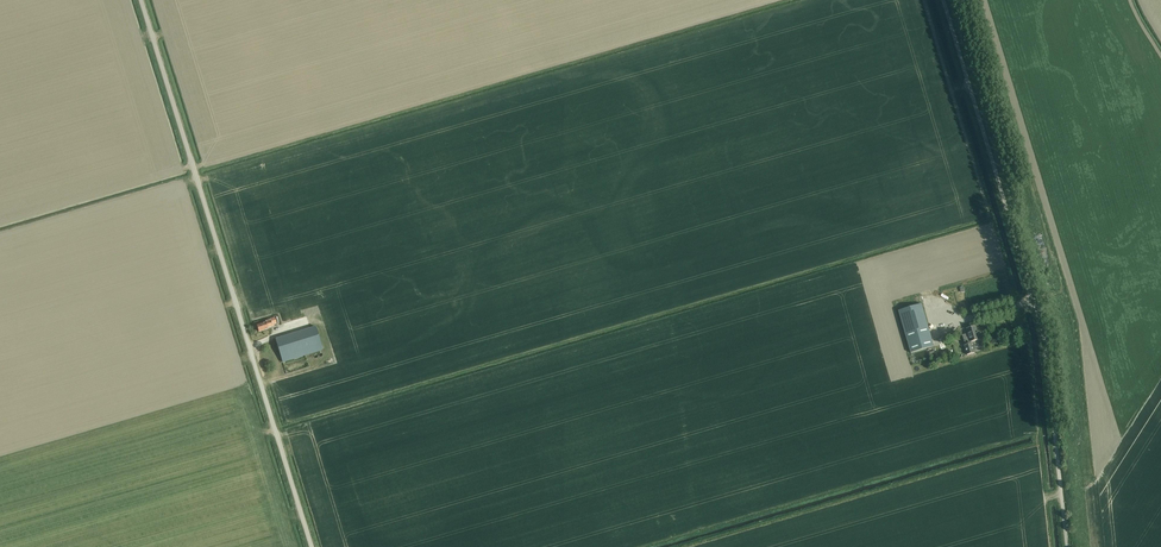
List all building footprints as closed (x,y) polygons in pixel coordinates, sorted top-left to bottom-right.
[(911,353),(934,347),(922,304),(899,311),(911,353)] [(274,324),(277,323),(275,318),(270,319),(270,320),(265,322),(266,323),(257,326),(259,332),(268,329),(268,328),(274,326),(274,324)] [(971,342),(980,340),(976,326),(966,329),(968,334),(963,335),(965,343),(967,342),(968,345),(965,346),(968,355),(975,353),(972,343),(971,344),(971,342)] [(282,362),(323,349),(316,327),(276,339),(282,362)]
